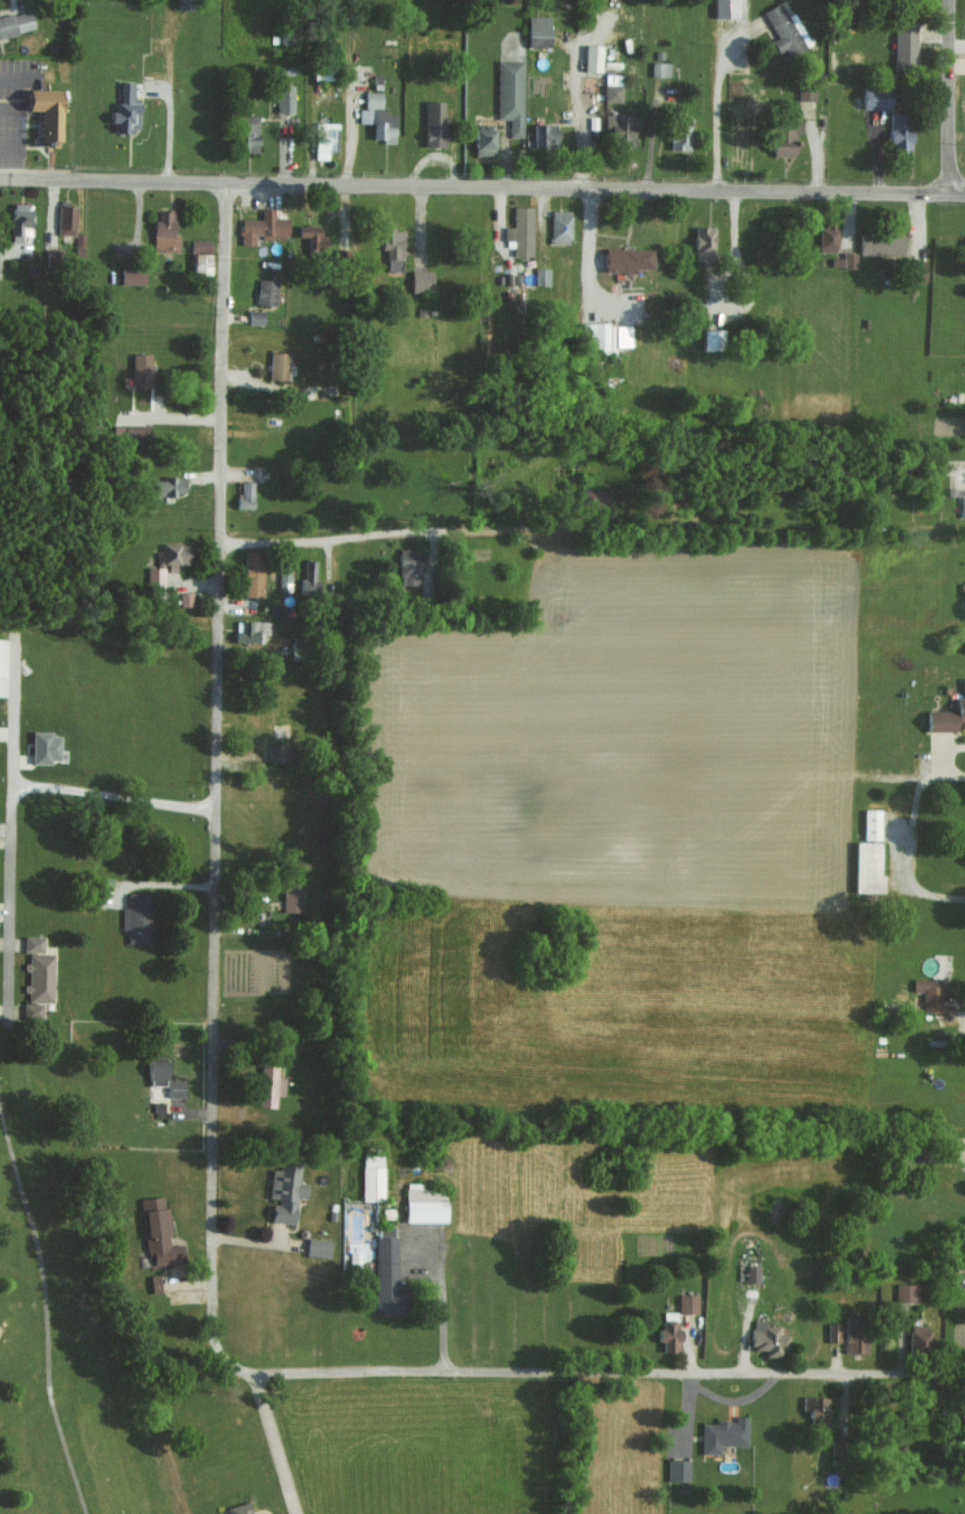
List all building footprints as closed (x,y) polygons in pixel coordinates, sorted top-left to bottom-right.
[(737,18),(738,0),(715,0),(715,17),(737,18)] [(763,11),(777,37),(772,40),(778,52),(786,48),(790,56),(812,44),(794,11),(787,15),(780,2),(763,11)] [(35,30),(31,9),(0,16),(0,37),(35,30)] [(550,15),(528,16),(528,47),(550,46),(550,15)] [(895,62),(916,61),(916,21),(894,22),(895,62)] [(524,59),(497,59),(496,118),(509,118),(509,136),(523,136),(524,59)] [(669,76),(670,62),(652,61),(651,76),(669,76)] [(134,81),(119,81),(119,110),(111,110),(111,122),(117,122),(116,131),(140,131),(141,99),(134,99),(134,81)] [(294,84),(277,85),(278,113),(294,112),(294,84)] [(622,85),(597,84),(597,93),(604,93),(604,101),(621,101),(622,85)] [(863,85),(863,107),(891,108),(892,86),(863,85)] [(813,99),(812,87),(798,88),(798,100),(813,99)] [(62,89),(29,88),(29,110),(39,110),(39,146),(61,146),(62,89)] [(382,107),(382,91),(365,92),(365,107),(382,107)] [(425,146),(446,146),(446,100),(425,101),(425,146)] [(359,109),(359,123),(372,123),(372,108),(359,109)] [(372,120),(385,121),(385,109),(373,108),(372,120)] [(891,149),(911,150),(911,112),(891,111),(891,149)] [(634,127),(640,128),(640,115),(605,114),(605,131),(614,132),(614,145),(634,146),(634,127)] [(238,150),(258,150),(258,115),(238,115),(238,150)] [(796,156),(795,132),(801,132),(801,120),(785,121),(785,125),(773,125),(774,156),(796,156)] [(395,126),(386,126),(386,122),(374,121),(373,138),(382,139),(382,143),(395,143),(395,126)] [(316,159),(328,159),(328,150),(334,150),(334,122),(315,123),(316,159)] [(534,146),(558,145),(558,123),(534,124),(534,146)] [(671,149),(691,150),(691,124),(671,123),(671,149)] [(495,155),(494,124),(475,124),(475,155),(495,155)] [(11,235),(31,236),(32,203),(12,203),(11,235)] [(76,205),(58,204),(57,234),(75,235),(76,205)] [(533,206),(514,205),(513,226),(506,226),(506,239),(513,240),(512,254),(532,255),(533,206)] [(241,245),(254,245),(255,237),(288,237),(288,217),(273,217),(273,208),(261,208),(261,218),(241,218),(241,245)] [(180,234),(173,233),(174,211),(155,210),(154,251),(179,252),(180,234)] [(571,241),(571,210),(551,210),(551,242),(571,241)] [(819,251),(837,252),(837,225),(820,224),(819,251)] [(320,235),(320,225),(298,225),(298,236),(307,236),(307,246),(327,245),(327,235),(320,235)] [(696,260),(715,260),(714,226),(695,227),(696,260)] [(403,228),(382,228),(382,250),(386,250),(386,270),(403,270),(403,228)] [(860,255),(903,255),(904,234),(861,233),(860,255)] [(191,251),(211,252),(211,239),(191,239),(191,251)] [(653,269),(654,248),(606,247),(605,271),(638,272),(638,268),(653,269)] [(855,268),(856,252),(843,252),(843,268),(855,268)] [(194,274),(210,274),(211,253),(194,253),(194,274)] [(145,284),(145,267),(122,266),(121,284),(145,284)] [(549,285),(550,268),(535,267),(534,284),(549,285)] [(433,270),(411,270),(412,292),(433,292),(433,270)] [(277,280),(258,279),(257,304),(276,305),(277,280)] [(263,324),(264,310),(249,309),(248,324),(263,324)] [(584,322),(584,351),(609,352),(609,323),(584,322)] [(623,333),(616,333),(616,325),(610,325),(610,349),(623,349),(623,333)] [(703,348),(724,349),(725,329),(704,329),(703,348)] [(269,379),(288,379),(289,352),(270,351),(269,379)] [(150,353),(133,353),(133,387),(150,387),(150,353)] [(149,425),(112,426),(113,442),(150,441),(149,425)] [(154,496),(176,496),(177,493),(186,493),(186,477),(164,476),(164,480),(155,479),(154,496)] [(237,508),(253,508),(254,481),(241,481),(240,492),(237,492),(237,508)] [(611,489),(580,488),(579,506),(610,507),(611,489)] [(190,564),(190,544),(162,543),(162,550),(157,550),(157,564),(190,564)] [(399,584),(420,585),(421,554),(411,553),(412,548),(400,548),(399,584)] [(262,597),(264,551),(245,551),(244,596),(262,597)] [(317,560),(305,559),(304,578),(300,577),(299,594),(316,595),(317,560)] [(279,592),(290,592),(291,567),(279,566),(279,592)] [(147,585),(163,586),(164,568),(148,567),(147,585)] [(193,606),(192,592),(179,593),(180,606),(193,606)] [(236,642),(258,643),(258,632),(268,633),(268,621),(236,620),(236,642)] [(928,731),(959,731),(959,728),(964,728),(964,678),(962,678),(962,696),(957,696),(957,710),(927,710),(928,731)] [(32,763),(51,763),(51,759),(60,759),(60,736),(52,735),(52,731),(32,731),(32,763)] [(268,761),(289,761),(289,745),(268,744),(268,761)] [(864,840),(881,840),(881,809),(864,809),(864,840)] [(880,876),(881,842),(856,842),(855,892),(885,893),(885,876),(880,876)] [(283,912),(302,911),(302,884),(282,885),(283,912)] [(149,942),(150,892),(127,892),(127,907),(122,907),(122,930),(127,930),(127,942),(149,942)] [(24,952),(44,952),(44,936),(24,936),(24,952)] [(28,1001),(53,1002),(54,954),(27,953),(27,993),(28,993),(28,1001)] [(941,1013),(942,980),(914,979),(913,991),(924,991),(923,1012),(941,1013)] [(43,1002),(24,1003),(24,1020),(44,1019),(43,1002)] [(184,1098),(185,1080),(169,1079),(169,1061),(149,1061),(148,1085),(168,1086),(167,1098),(184,1098)] [(278,1076),(278,1066),(261,1065),(260,1107),(276,1108),(276,1095),(284,1095),(285,1076),(278,1076)] [(384,1200),(383,1154),(362,1155),(363,1200),(384,1200)] [(294,1223),(297,1197),(306,1198),(308,1182),(300,1181),(302,1164),(280,1161),(279,1170),(272,1169),(269,1197),(279,1198),(278,1204),(273,1203),(271,1221),(294,1223)] [(140,1197),(146,1256),(153,1255),(154,1266),(184,1263),(182,1243),(171,1244),(167,1205),(164,1206),(163,1195),(140,1197)] [(406,1285),(397,1285),(397,1228),(377,1227),(375,1311),(406,1312),(406,1285)] [(330,1256),(331,1238),(308,1238),(307,1255),(330,1256)] [(760,1264),(746,1264),(746,1282),(759,1282),(760,1264)] [(149,1276),(153,1293),(161,1291),(158,1274),(149,1276)] [(915,1283),(897,1283),(897,1301),(916,1300),(915,1283)] [(678,1294),(679,1312),(698,1312),(697,1294),(678,1294)] [(679,1311),(663,1312),(663,1328),(659,1328),(659,1341),(663,1341),(664,1350),(680,1350),(679,1311)] [(845,1352),(865,1351),(864,1315),(844,1315),(845,1352)] [(788,1349),(789,1333),(778,1333),(779,1325),(766,1325),(766,1319),(753,1319),(752,1349),(766,1349),(766,1355),(781,1356),(782,1349),(788,1349)] [(828,1340),(839,1340),(839,1322),(828,1322),(828,1340)] [(909,1349),(929,1350),(929,1325),(910,1324),(909,1349)] [(828,1395),(803,1396),(803,1409),(810,1409),(811,1425),(828,1425),(828,1395)] [(702,1453),(721,1453),(721,1444),(747,1445),(748,1415),(736,1415),(736,1419),(716,1419),(716,1423),(702,1422),(702,1453)] [(842,1439),(833,1440),(833,1452),(842,1452),(842,1439)] [(667,1479),(689,1480),(689,1460),(668,1459),(667,1479)] [(225,1513),(252,1513),(248,1501),(224,1507),(225,1513)]
